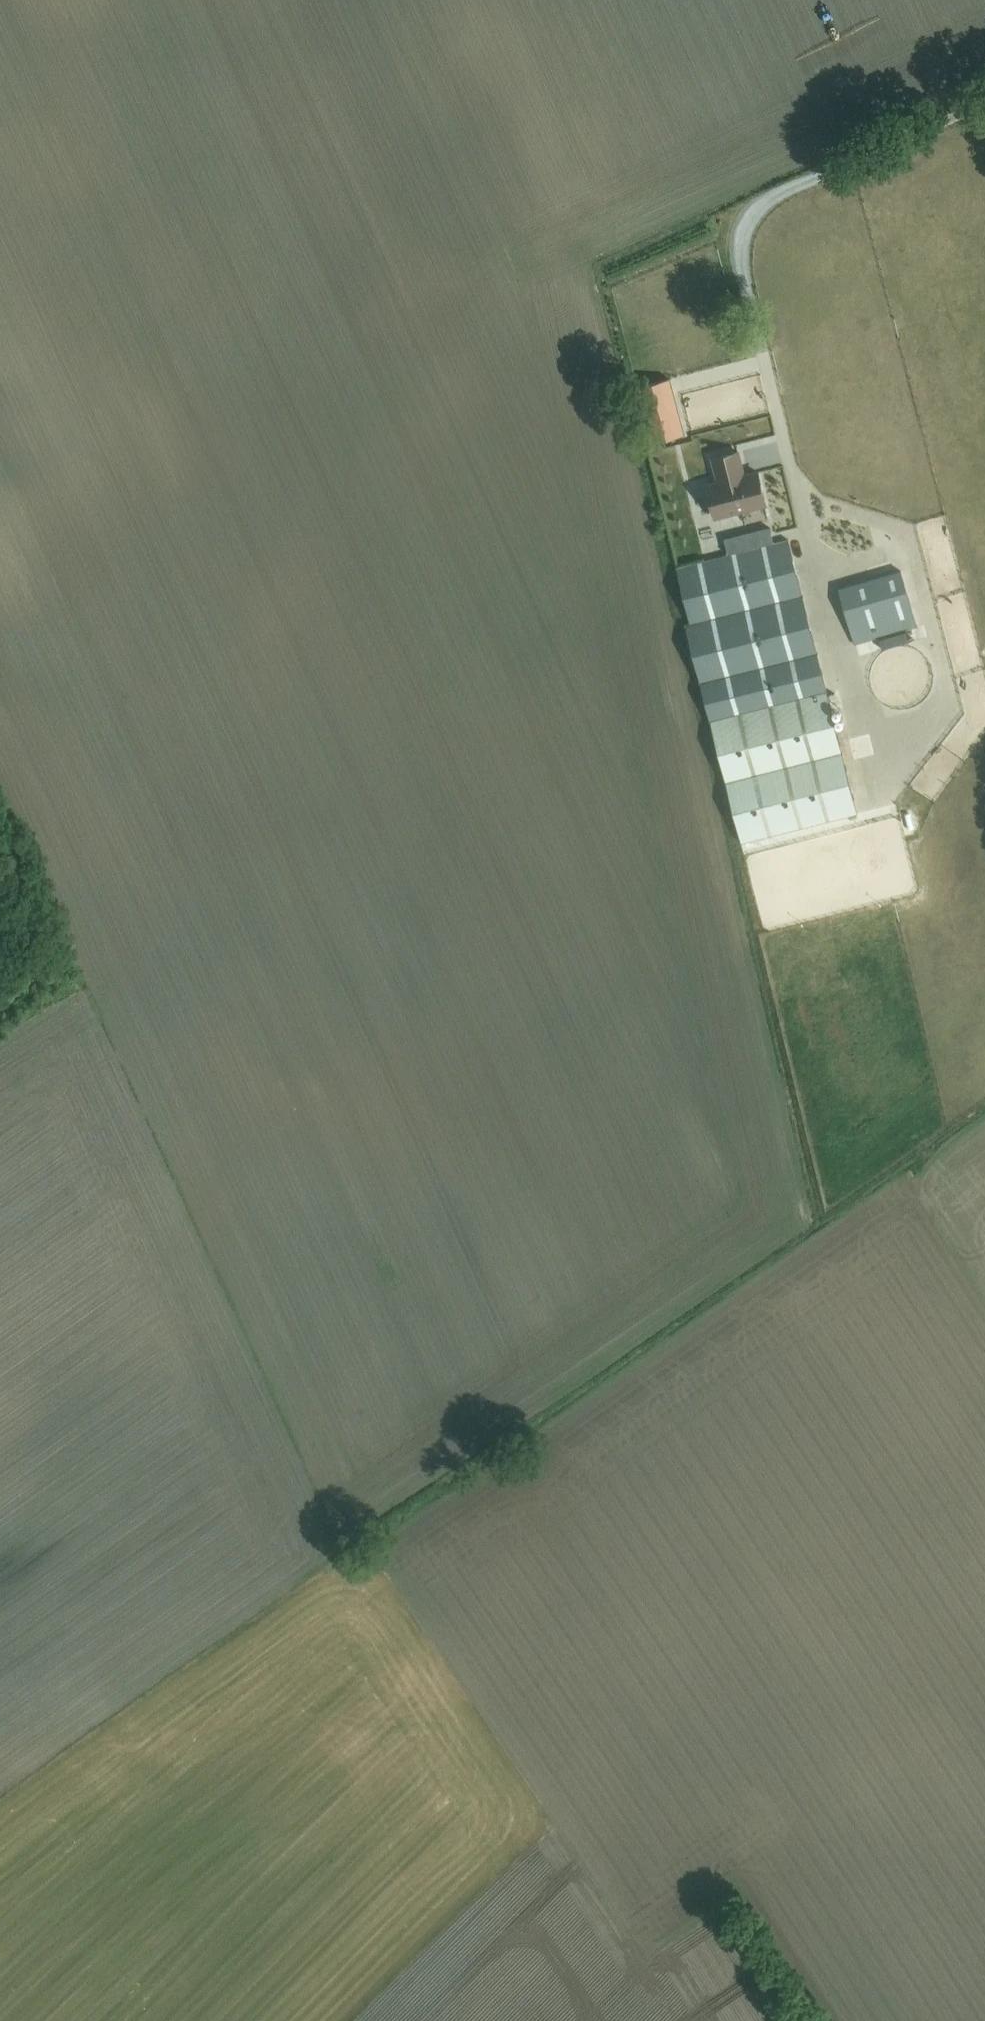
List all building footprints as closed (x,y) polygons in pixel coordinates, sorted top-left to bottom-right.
[(637,387),(652,443),(684,434),(669,378),(637,387)] [(715,517),(766,504),(758,471),(742,475),(740,468),(742,467),(738,451),(713,458),(719,481),(707,484),(715,517)] [(725,539),(728,554),(774,542),(770,528),(725,539)] [(788,539),(680,566),(694,621),(689,622),(711,709),(824,680),(788,539)] [(839,587),(855,642),(917,625),(901,569),(839,587)] [(857,811),(827,690),(710,719),(741,840),(857,811)]
